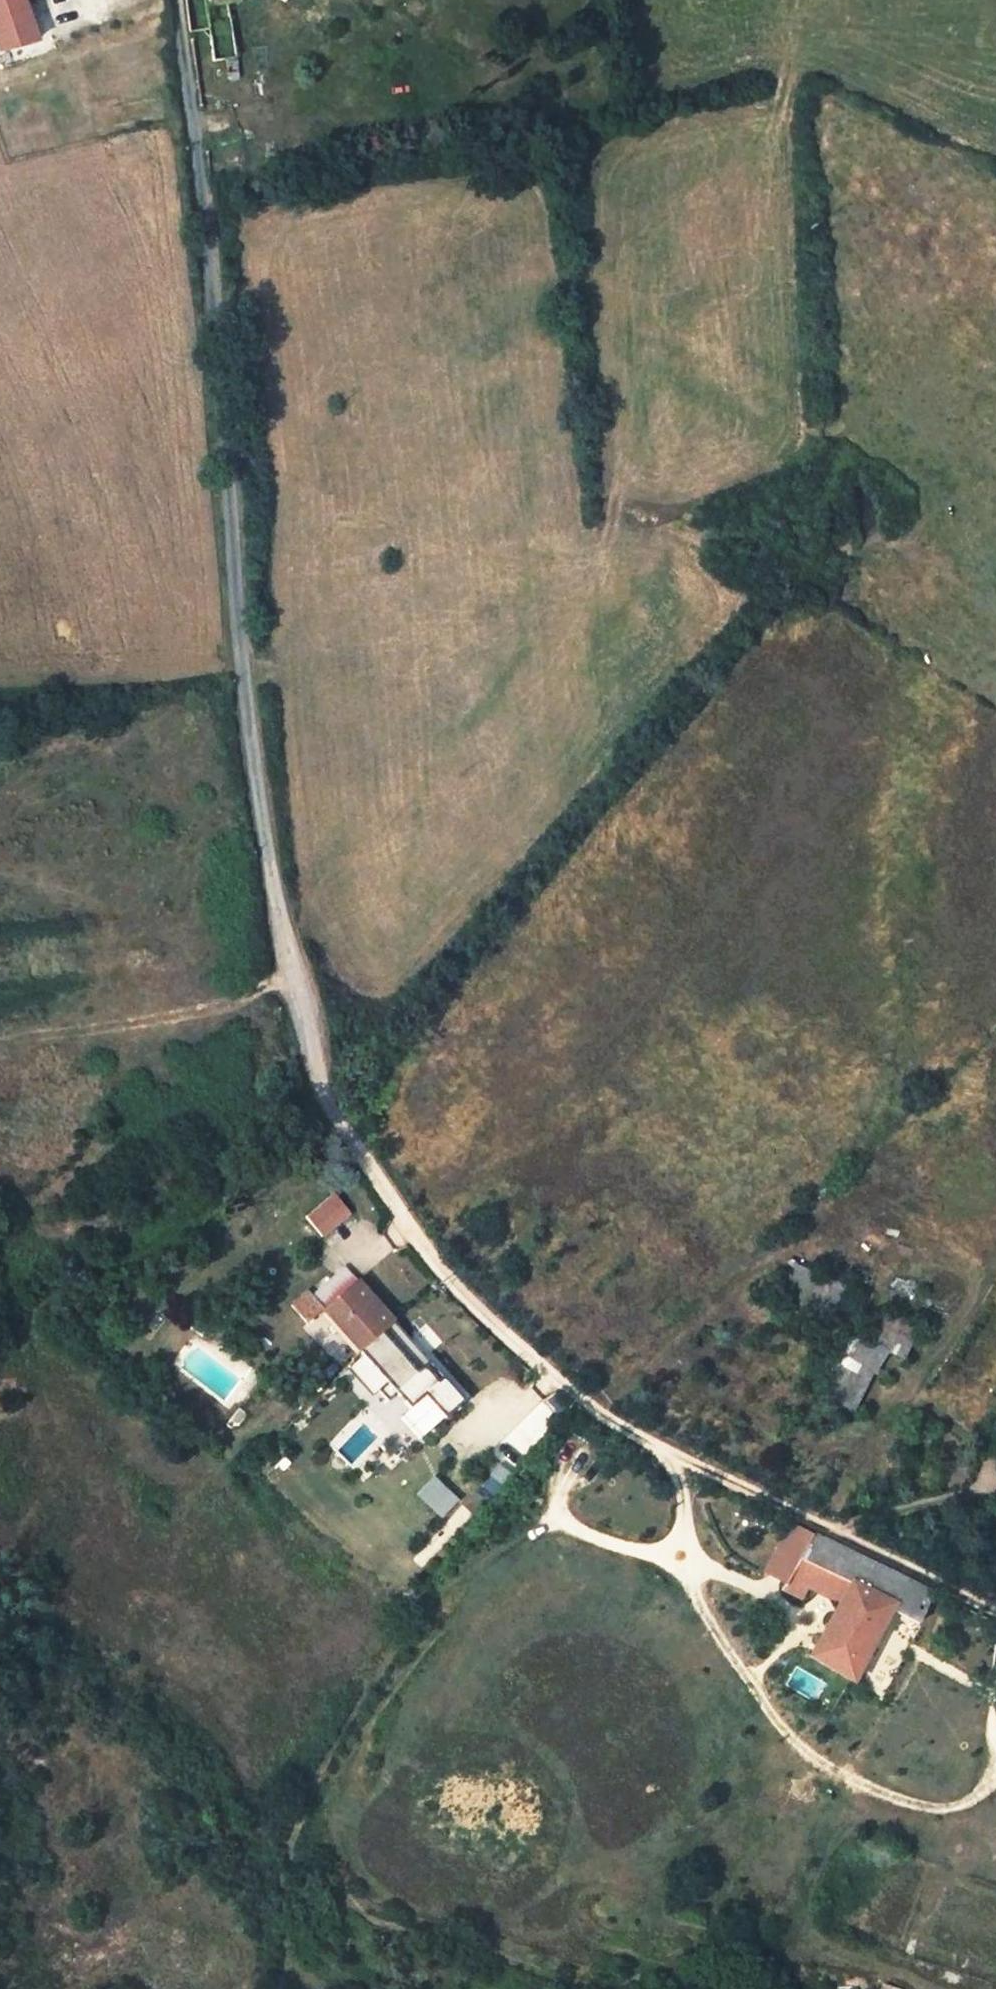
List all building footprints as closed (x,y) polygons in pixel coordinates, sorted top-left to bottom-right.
[(30,10),(27,0),(0,0),(0,20),(30,10)] [(0,20),(0,48),(40,35),(30,10),(0,20)] [(333,1192),(305,1215),(323,1237),(351,1214),(333,1192)] [(803,1266),(796,1281),(821,1292),(828,1277),(803,1266)] [(359,1352),(394,1323),(345,1269),(312,1299),(322,1310),(359,1352)] [(306,1292),(290,1306),(306,1324),(322,1310),(312,1299),(306,1292)] [(394,1323),(359,1352),(385,1382),(394,1393),(408,1410),(425,1394),(443,1378),(394,1323)] [(835,1365),(858,1376),(862,1366),(840,1356),(835,1365)] [(443,1378),(425,1394),(445,1417),(464,1400),(444,1377),(443,1378)] [(394,1393),(385,1382),(378,1388),(388,1399),(394,1393)] [(985,1446),(995,1452),(995,1426),(985,1446)] [(435,1474),(417,1493),(445,1517),(462,1497),(435,1474)] [(809,1541),(778,1597),(797,1607),(809,1587),(829,1542),(808,1531),(804,1538),(809,1541)] [(930,1591),(829,1542),(809,1587),(837,1602),(810,1658),(853,1683),(889,1610),(913,1623),(930,1591)]
